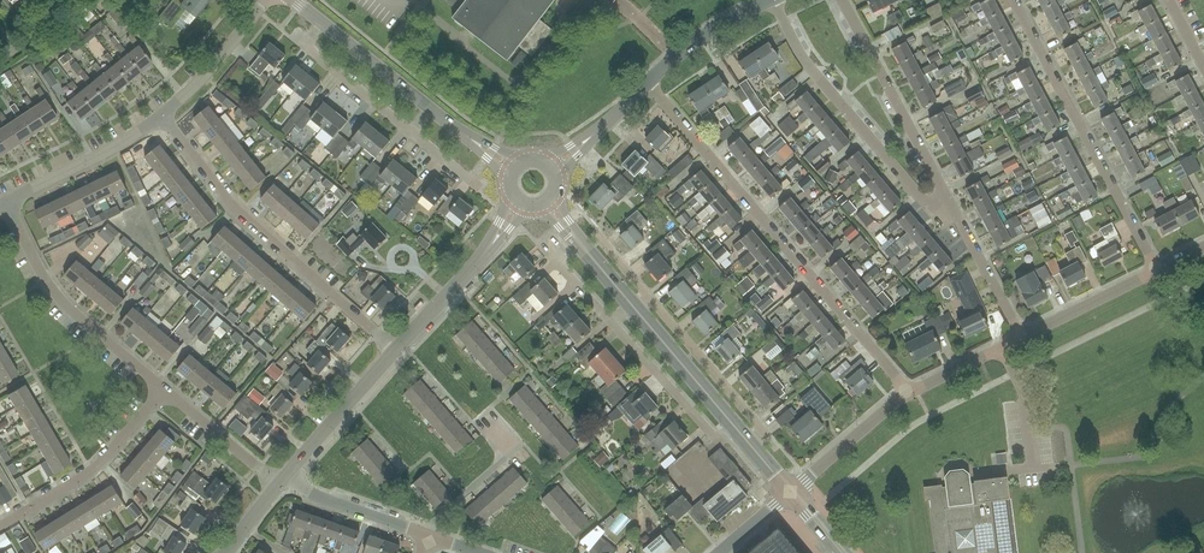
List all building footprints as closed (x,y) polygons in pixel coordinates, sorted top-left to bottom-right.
[(209,0),(184,0),(183,1),(182,0),(173,0),(159,17),(172,27),(180,18),(184,21),(186,18),(191,21),(209,0)] [(457,13),(453,19),(508,61),(519,47),(532,57),(553,30),(540,20),(556,0),(440,0),(457,13)] [(610,8),(616,0),(600,0),(610,8)] [(890,4),(888,0),(867,0),(874,13),(890,4)] [(973,6),(976,12),(984,8),(988,17),(989,18),(1001,12),(995,0),(988,0),(981,3),(981,2),(973,6)] [(1044,9),(1057,2),(1056,1),(1056,0),(1039,0),(1044,9)] [(1066,2),(1065,0),(1058,0),(1056,1),(1057,2),(1044,9),(1051,23),(1064,16),(1064,15),(1059,6),(1066,2)] [(934,6),(939,18),(946,14),(940,3),(934,6)] [(1139,10),(1131,14),(1134,20),(1142,16),(1146,25),(1147,26),(1159,19),(1152,5),(1139,11),(1139,10)] [(932,21),(939,18),(934,6),(926,10),(932,21)] [(1107,19),(1118,13),(1114,6),(1103,12),(1107,19)] [(113,9),(107,14),(117,25),(122,21),(113,9)] [(895,13),(899,22),(905,19),(901,10),(895,13)] [(952,16),(958,27),(961,26),(959,23),(968,17),(963,10),(952,16)] [(1064,16),(1051,23),(1059,38),(1072,32),(1067,21),(1074,17),(1071,11),(1064,15),(1064,16)] [(988,17),(981,21),(984,26),(991,22),(996,32),(997,33),(1009,27),(1001,12),(989,18),(988,17)] [(894,25),(899,22),(895,13),(889,16),(894,25)] [(1122,22),(1120,17),(1110,22),(1113,27),(1122,22)] [(102,19),(91,29),(94,32),(83,41),(87,46),(109,27),(102,19)] [(1146,25),(1139,29),(1142,34),(1149,31),(1154,39),(1154,40),(1167,34),(1159,19),(1147,26),(1146,25)] [(931,27),(935,33),(947,26),(944,20),(931,27)] [(886,34),(890,42),(903,35),(899,27),(886,34)] [(996,32),(989,36),(991,41),(999,37),(1004,46),(1004,48),(1017,41),(1009,27),(997,33),(996,32)] [(140,73),(152,63),(138,46),(140,45),(131,34),(127,37),(135,48),(127,54),(126,55),(140,73)] [(1154,39),(1147,43),(1150,49),(1157,45),(1162,54),(1162,55),(1175,48),(1167,34),(1154,40),(1154,39)] [(927,47),(930,45),(933,44),(928,35),(922,39),(927,47)] [(914,57),(913,56),(908,46),(917,42),(914,36),(905,41),(906,42),(893,49),(901,64),(914,57)] [(115,47),(119,43),(114,37),(110,40),(115,47)] [(1077,43),(1065,49),(1073,64),(1086,57),(1085,56),(1080,47),(1087,43),(1084,37),(1077,41),(1077,43)] [(1004,46),(996,50),(999,56),(1007,52),(1012,62),(1024,56),(1017,41),(1004,48),(1004,46)] [(270,77),(264,72),(272,63),(277,68),(287,56),(270,42),(260,55),(261,55),(251,68),(250,68),(261,76),(266,81),(270,77)] [(126,55),(127,54),(119,43),(115,47),(123,57),(115,63),(114,65),(128,83),(140,73),(126,55)] [(770,43),(754,53),(765,69),(779,59),(775,52),(776,52),(770,43)] [(1162,54),(1155,58),(1158,64),(1165,60),(1170,70),(1183,64),(1175,48),(1162,55),(1162,54)] [(922,72),(921,70),(916,62),(925,57),(922,51),(913,56),(914,57),(901,64),(909,79),(922,72)] [(519,69),(528,58),(520,52),(512,63),(519,69)] [(942,58),(939,52),(928,57),(931,63),(942,58)] [(1086,57),(1073,64),(1081,78),(1093,72),(1093,71),(1088,61),(1095,57),(1093,52),(1085,56),(1086,57)] [(111,66),(104,72),(102,74),(116,92),(128,83),(114,65),(115,63),(107,53),(103,56),(111,66)] [(754,53),(739,64),(745,73),(745,72),(750,79),(758,73),(763,81),(765,80),(770,77),(765,69),(754,53)] [(68,61),(64,56),(59,59),(64,65),(68,61)] [(1126,64),(1121,56),(1115,59),(1119,68),(1126,64)] [(102,74),(104,72),(96,63),(92,66),(100,76),(92,82),(90,84),(105,101),(116,92),(102,74)] [(909,79),(917,93),(930,86),(929,85),(924,76),(933,71),(938,68),(935,63),(921,70),(922,72),(909,79)] [(295,91),(309,74),(297,64),(283,81),(295,91)] [(26,76),(34,71),(30,65),(22,70),(26,76)] [(938,68),(933,71),(937,80),(954,71),(950,65),(939,71),(938,68)] [(1017,72),(1010,76),(1013,81),(1020,77),(1025,87),(1025,88),(1038,81),(1030,67),(1018,73),(1017,72)] [(1093,72),(1081,78),(1088,93),(1101,87),(1101,85),(1096,76),(1103,72),(1100,67),(1093,71),(1093,72)] [(49,88),(56,83),(48,71),(41,76),(49,88)] [(90,84),(92,82),(84,72),(80,75),(88,85),(80,91),(78,93),(93,111),(105,101),(90,84)] [(775,73),(770,77),(775,85),(780,81),(775,73)] [(306,101),(321,83),(309,74),(295,91),(306,101)] [(1176,80),(1168,84),(1171,90),(1178,86),(1183,95),(1196,89),(1189,74),(1176,81),(1176,80)] [(1156,83),(1152,75),(1142,81),(1146,88),(1156,83)] [(704,87),(715,102),(729,93),(725,86),(726,85),(720,77),(704,87)] [(770,77),(765,80),(770,88),(775,85),(770,77)] [(779,89),(780,90),(784,96),(798,85),(793,79),(784,86),(779,89)] [(949,98),(967,88),(962,79),(944,89),(949,98)] [(747,80),(739,85),(758,112),(765,107),(747,80)] [(932,91),(940,86),(937,80),(929,85),(930,86),(917,93),(925,109),(938,102),(932,91)] [(78,93),(80,91),(72,81),(68,85),(76,95),(66,103),(81,121),(93,111),(78,93)] [(275,81),(268,89),(254,106),(261,111),(281,86),(275,81)] [(1025,87),(1018,90),(1020,96),(1028,92),(1032,102),(1033,103),(1046,96),(1038,81),(1025,88),(1025,87)] [(1101,87),(1088,93),(1096,108),(1109,102),(1103,91),(1111,87),(1108,82),(1101,85),(1101,87)] [(1134,91),(1131,84),(1122,89),(1126,95),(1134,91)] [(706,108),(715,102),(704,87),(689,97),(695,106),(696,105),(699,111),(698,112),(704,120),(711,115),(706,108)] [(745,106),(751,103),(741,87),(735,91),(745,106)] [(970,102),(984,94),(980,87),(966,95),(970,102)] [(32,108),(45,127),(58,118),(46,100),(47,99),(40,88),(36,90),(43,101),(34,107),(32,108)] [(1176,98),(1179,104),(1186,100),(1191,109),(1191,110),(1203,103),(1196,89),(1183,95),(1176,98)] [(806,115),(817,105),(806,92),(795,101),(794,100),(786,107),(791,112),(798,105),(805,113),(806,115)] [(32,108),(34,107),(27,96),(23,99),(30,110),(22,115),(20,116),(32,135),(45,127),(32,108)] [(1032,102),(1025,105),(1028,111),(1036,107),(1040,116),(1041,117),(1053,111),(1046,96),(1033,103),(1032,102)] [(229,110),(234,104),(226,98),(222,104),(229,110)] [(322,129),(336,112),(324,102),(314,113),(309,109),(297,125),(302,130),(311,119),(322,129)] [(1184,113),(1187,119),(1194,115),(1199,124),(1199,125),(1203,122),(1203,103),(1191,110),(1191,109),(1184,113)] [(20,116),(22,115),(15,104),(10,107),(17,118),(9,123),(7,124),(20,143),(32,135),(20,116)] [(286,138),(297,125),(309,109),(303,104),(280,133),(286,138)] [(719,108),(724,116),(729,112),(724,105),(719,108)] [(817,127),(828,118),(817,105),(806,115),(805,113),(797,120),(802,125),(809,118),(816,126),(817,127)] [(208,106),(193,118),(203,131),(218,118),(208,106)] [(951,127),(950,125),(950,124),(958,119),(951,106),(942,111),(942,112),(930,118),(939,134),(951,127)] [(765,116),(770,112),(765,107),(760,111),(765,116)] [(1114,112),(1102,119),(1110,133),(1122,127),(1122,126),(1117,117),(1125,113),(1122,107),(1114,111),(1114,112)] [(242,120),(246,114),(238,108),(234,114),(242,120)] [(718,120),(724,116),(719,108),(713,112),(718,120)] [(1132,120),(1144,114),(1141,108),(1137,110),(1136,109),(1128,114),(1132,120)] [(1003,118),(1007,125),(1020,118),(1017,111),(1003,118)] [(1040,116),(1033,120),(1036,125),(1043,122),(1049,133),(1061,126),(1053,111),(1041,117),(1040,116)] [(2,112),(1,113),(0,112),(0,119),(5,126),(0,129),(0,141),(7,152),(20,143),(7,124),(9,123),(2,112)] [(331,153),(344,138),(338,133),(348,121),(336,112),(322,129),(334,138),(325,148),(331,153)] [(778,126),(783,132),(795,122),(790,116),(778,126)] [(750,126),(761,138),(771,130),(760,117),(750,126)] [(218,118),(203,131),(212,142),(228,130),(218,118)] [(254,130),(256,127),(258,124),(250,118),(246,123),(254,130)] [(828,140),(839,130),(828,118),(817,127),(816,126),(808,132),(812,137),(820,130),(827,138),(828,140)] [(729,124),(725,119),(721,122),(724,127),(729,124)] [(1166,129),(1174,125),(1171,119),(1163,123),(1166,129)] [(959,141),(958,140),(953,131),(962,127),(959,120),(950,125),(951,127),(939,134),(946,148),(959,141)] [(364,148),(378,131),(367,121),(350,142),(348,144),(354,149),(359,143),(364,148)] [(800,128),(795,122),(783,132),(788,137),(800,128)] [(1122,127),(1110,133),(1117,148),(1130,141),(1125,131),(1132,127),(1129,122),(1122,126),(1122,127)] [(1191,128),(1194,133),(1201,129),(1203,135),(1203,122),(1199,125),(1199,124),(1191,128)] [(661,152),(674,138),(669,132),(667,134),(658,125),(646,138),(661,152)] [(297,134),(301,130),(297,126),(293,130),(297,134)] [(730,126),(718,135),(724,142),(735,132),(730,126)] [(266,140),(268,137),(270,134),(263,128),(258,134),(266,140)] [(967,156),(966,154),(961,146),(983,134),(980,128),(958,140),(959,141),(946,148),(954,162),(967,156)] [(228,130),(212,142),(222,154),(237,142),(228,130)] [(849,143),(839,130),(828,140),(827,138),(804,157),(810,163),(833,145),(838,151),(849,143)] [(364,148),(369,151),(376,158),(391,141),(378,131),(364,148)] [(1020,141),(1024,149),(1036,143),(1033,136),(1020,141)] [(777,151),(786,143),(781,137),(772,145),(777,151)] [(1054,142),(1047,146),(1050,151),(1057,148),(1062,157),(1062,158),(1075,151),(1067,137),(1055,143),(1054,142)] [(1133,146),(1140,143),(1137,137),(1130,141),(1117,148),(1125,163),(1138,156),(1137,155),(1133,146)] [(278,150),(280,146),(282,144),(275,138),(270,143),(278,150)] [(344,138),(331,153),(337,158),(350,142),(344,138)] [(752,152),(759,146),(755,141),(748,147),(740,138),(729,147),(739,160),(750,150),(752,152)] [(237,142),(222,154),(231,166),(247,154),(237,142)] [(1033,161),(1041,153),(1034,145),(1026,152),(1033,161)] [(159,146),(144,157),(154,170),(169,158),(159,146)] [(971,163),(985,155),(980,146),(975,149),(966,154),(967,156),(954,162),(962,177),(975,170),(971,163)] [(289,159),(294,153),(286,147),(282,153),(289,159)] [(997,154),(1001,160),(1013,153),(1009,147),(997,154)] [(645,159),(637,151),(636,150),(622,164),(634,176),(645,166),(656,176),(664,168),(650,154),(645,159)] [(758,159),(752,152),(750,150),(739,160),(750,173),(761,163),(763,165),(770,158),(766,153),(758,159)] [(1138,156),(1125,163),(1133,178),(1146,172),(1140,161),(1151,156),(1148,150),(1137,155),(1138,156)] [(122,156),(129,164),(134,159),(127,151),(122,156)] [(1062,157),(1054,160),(1057,166),(1064,162),(1070,171),(1070,173),(1083,166),(1075,151),(1062,158),(1062,157)] [(858,174),(869,165),(857,152),(846,161),(845,160),(838,166),(842,172),(850,165),(857,173),(858,174)] [(247,154),(231,166),(241,178),(256,166),(247,154)] [(671,176),(673,177),(693,161),(688,154),(667,171),(671,176)] [(1193,155),(1181,161),(1180,162),(1187,176),(1201,169),(1193,155)] [(169,158),(154,170),(164,182),(179,170),(169,158)] [(392,186),(406,169),(394,159),(384,171),(379,166),(366,182),(372,187),(377,180),(382,184),(386,183),(387,182),(392,186)] [(831,166),(826,159),(815,168),(821,175),(831,166)] [(1003,166),(1007,173),(1020,166),(1016,159),(1003,166)] [(305,172),(309,166),(302,160),(297,165),(305,172)] [(366,182),(379,166),(373,161),(360,177),(366,182)] [(801,167),(795,161),(789,167),(794,173),(801,167)] [(1037,169),(1034,162),(1029,165),(1032,171),(1037,169)] [(769,172),(763,165),(761,163),(750,173),(761,185),(772,176),(773,177),(781,171),(776,166),(769,172)] [(131,177),(132,177),(137,174),(133,165),(126,168),(131,177)] [(868,187),(879,178),(869,165),(858,174),(857,173),(839,188),(843,193),(861,178),(867,185),(868,187)] [(256,166),(241,178),(250,190),(266,177),(256,166)] [(1070,171),(1062,175),(1065,181),(1073,177),(1077,186),(1078,187),(1090,180),(1083,166),(1070,173),(1070,171)] [(316,181),(321,175),(313,169),(309,175),(316,181)] [(401,210),(414,195),(408,190),(417,178),(406,169),(392,186),(403,195),(395,205),(401,210)] [(825,180),(833,183),(838,173),(830,169),(825,180)] [(179,170),(164,182),(173,194),(188,181),(179,170)] [(690,180),(683,186),(676,191),(681,196),(694,185),(700,192),(712,182),(701,170),(690,179),(690,180)] [(118,171),(104,177),(112,195),(126,188),(118,171)] [(618,202),(625,195),(634,186),(621,174),(608,187),(604,184),(590,199),(601,210),(613,198),(618,202)] [(798,184),(805,192),(815,183),(809,175),(798,184)] [(988,196),(988,194),(983,185),(991,180),(988,175),(979,179),(980,181),(968,187),(976,203),(988,196)] [(777,181),(773,177),(772,176),(761,185),(771,198),(783,189),(784,190),(791,183),(787,178),(785,180),(783,177),(777,181)] [(1140,184),(1143,191),(1159,183),(1155,176),(1140,184)] [(1186,176),(1185,176),(1179,179),(1185,192),(1192,189),(1186,176)] [(104,177),(90,184),(98,201),(112,195),(104,177)] [(436,178),(422,195),(440,209),(448,199),(443,195),(449,188),(436,178)] [(879,200),(890,190),(879,178),(868,187),(867,185),(859,192),(864,197),(871,190),(878,198),(879,200)] [(138,192),(142,189),(144,188),(140,179),(133,183),(138,192)] [(328,191),(333,185),(325,179),(321,185),(328,191)] [(1077,186),(1070,190),(1073,196),(1080,192),(1086,202),(1098,196),(1090,180),(1078,187),(1077,186)] [(188,181),(173,194),(182,205),(198,193),(188,181)] [(711,204),(722,194),(712,182),(700,192),(701,192),(687,203),(691,208),(705,197),(711,204)] [(90,184),(76,190),(84,208),(98,201),(90,184)] [(274,184),(261,199),(272,209),(285,194),(274,184)] [(661,200),(671,192),(666,186),(656,194),(661,200)] [(341,201),(345,195),(338,189),(333,195),(341,201)] [(996,211),(995,209),(991,200),(999,195),(996,189),(988,194),(988,196),(976,203),(984,217),(996,211)] [(76,190),(62,197),(70,215),(84,208),(76,190)] [(890,212),(900,202),(890,190),(879,200),(878,198),(870,204),(875,210),(882,203),(890,212)] [(1059,196),(1062,201),(1072,196),(1069,190),(1059,196)] [(1038,198),(1035,191),(1027,196),(1030,202),(1038,198)] [(144,205),(151,202),(146,193),(140,196),(144,205)] [(198,193),(182,205),(192,217),(207,205),(198,193)] [(285,194),(272,209),(284,219),(297,204),(285,194)] [(721,216),(732,207),(722,194),(711,204),(708,206),(697,215),(701,220),(715,209),(721,216)] [(407,216),(420,200),(414,195),(401,210),(407,216)] [(832,210),(839,202),(833,196),(825,204),(832,210)] [(842,205),(847,201),(843,196),(838,200),(842,205)] [(62,197),(48,204),(56,221),(70,215),(62,197)] [(682,203),(677,197),(670,202),(676,209),(682,203)] [(125,209),(129,208),(134,205),(131,198),(122,203),(125,209)] [(448,199),(440,209),(438,211),(446,217),(450,211),(464,222),(475,209),(460,198),(455,205),(448,199)] [(798,207),(796,204),(790,198),(779,207),(790,220),(801,210),(803,212),(810,205),(806,201),(798,207)] [(1174,198),(1169,201),(1181,225),(1200,215),(1193,201),(1179,208),(1174,198)] [(1181,225),(1169,201),(1164,203),(1169,213),(1155,220),(1163,235),(1181,225)] [(357,209),(351,203),(346,208),(352,214),(357,209)] [(1030,209),(1040,229),(1053,222),(1042,203),(1030,209)] [(48,204),(34,210),(42,228),(56,221),(48,204)] [(297,204),(284,219),(295,229),(308,214),(297,204)] [(1004,225),(1003,223),(998,215),(1007,210),(1004,204),(995,209),(996,211),(984,217),(991,232),(1004,225)] [(207,205),(192,217),(201,229),(217,217),(207,205)] [(1056,212),(1060,219),(1073,212),(1069,205),(1056,212)] [(107,219),(120,213),(121,212),(117,206),(104,212),(107,219)] [(721,216),(710,225),(708,228),(712,232),(725,221),(732,228),(743,219),(732,207),(721,216)] [(1155,218),(1160,212),(1154,207),(1149,213),(1155,218)] [(153,208),(147,211),(151,220),(158,217),(153,208)] [(857,215),(867,227),(874,221),(864,209),(857,215)] [(638,230),(648,222),(638,210),(626,220),(631,227),(620,236),(631,249),(644,238),(638,230)] [(809,219),(803,212),(801,210),(790,220),(801,232),(812,223),(813,224),(821,218),(816,213),(809,219)] [(909,234),(920,225),(908,211),(897,221),(897,220),(889,227),(894,232),(901,225),(908,233),(909,234)] [(93,225),(101,221),(102,221),(99,214),(90,218),(93,225)] [(308,214),(295,229),(306,239),(320,224),(308,214)] [(1084,224),(1081,216),(1073,220),(1077,227),(1084,224)] [(837,225),(843,221),(840,217),(834,221),(837,225)] [(1004,225),(991,232),(999,247),(1017,237),(1017,236),(1024,232),(1016,217),(1003,223),(1004,225)] [(80,232),(87,228),(89,227),(85,221),(76,225),(80,232)] [(107,222),(103,228),(114,237),(119,232),(107,222)] [(160,222),(154,225),(158,234),(164,231),(160,222)] [(699,228),(695,222),(689,227),(694,233),(699,228)] [(375,249),(387,238),(373,223),(361,234),(358,238),(354,234),(347,240),(343,237),(338,244),(349,256),(366,240),(375,249)] [(820,232),(813,224),(812,223),(801,232),(812,245),(823,235),(824,237),(832,231),(827,225),(820,232)] [(1117,245),(1122,242),(1112,223),(1100,230),(1106,241),(1094,247),(1099,256),(1105,267),(1123,257),(1117,245)] [(853,224),(844,232),(850,239),(860,232),(853,224)] [(889,249),(885,252),(892,259),(889,261),(893,266),(900,261),(896,256),(907,246),(912,251),(919,245),(919,247),(931,237),(920,225),(909,234),(908,233),(901,239),(889,249)] [(224,227),(211,241),(223,251),(235,236),(224,226),(223,226),(224,227)] [(66,238),(74,234),(75,234),(72,227),(63,232),(66,238)] [(680,244),(686,240),(678,230),(673,234),(680,244)] [(752,252),(763,243),(753,230),(733,246),(739,252),(746,245),(751,250),(752,252)] [(1078,241),(1073,231),(1065,235),(1071,248),(1075,246),(1074,243),(1078,241)] [(881,247),(885,252),(889,249),(901,239),(899,236),(895,240),(892,237),(888,241),(881,233),(876,238),(882,245),(881,247)] [(52,245),(60,241),(61,240),(58,234),(49,238),(52,245)] [(75,245),(81,251),(93,240),(87,234),(75,245)] [(127,247),(131,242),(124,235),(119,241),(127,247)] [(831,245),(824,237),(823,235),(812,245),(822,258),(834,248),(835,250),(842,243),(838,238),(831,245)] [(854,252),(866,241),(861,235),(849,246),(854,252)] [(167,236),(160,239),(165,248),(171,245),(167,236)] [(235,236),(223,251),(235,261),(247,246),(235,236)] [(189,237),(179,247),(185,253),(196,243),(189,237)] [(422,245),(425,240),(421,237),(417,241),(422,245)] [(930,259),(941,250),(931,237),(919,247),(919,245),(912,251),(911,252),(915,257),(923,250),(929,258),(930,259)] [(721,245),(716,238),(711,243),(708,239),(702,243),(710,253),(721,245)] [(657,255),(645,265),(658,281),(672,270),(662,257),(672,249),(663,239),(652,249),(657,255)] [(774,255),(763,243),(752,252),(751,250),(739,261),(746,269),(758,259),(762,263),(763,265),(770,259),(774,255)] [(870,247),(867,243),(861,247),(865,252),(870,247)] [(138,257),(143,252),(135,245),(131,251),(138,257)] [(247,246),(235,261),(246,271),(258,256),(247,246)] [(713,256),(719,264),(731,255),(724,247),(713,256)] [(1062,271),(1061,272),(1068,286),(1086,277),(1080,266),(1088,262),(1080,247),(1066,254),(1072,266),(1062,271)] [(1099,256),(1094,247),(1089,250),(1094,259),(1099,256)] [(952,262),(941,250),(930,259),(929,258),(922,264),(918,268),(922,273),(926,270),(934,263),(941,272),(952,262)] [(523,253),(503,271),(510,278),(511,278),(515,283),(522,276),(524,278),(536,267),(523,253)] [(150,267),(155,262),(147,255),(142,261),(150,267)] [(774,255),(770,259),(763,265),(762,263),(753,271),(759,278),(768,271),(772,276),(774,277),(783,270),(785,268),(774,255)] [(872,267),(881,262),(877,255),(867,260),(872,267)] [(898,264),(905,272),(916,263),(908,255),(898,264)] [(258,256),(246,271),(258,281),(270,266),(258,256)] [(854,272),(861,265),(857,260),(849,267),(842,258),(831,267),(842,280),(853,270),(854,272)] [(76,260),(64,275),(76,284),(88,270),(76,260)] [(705,271),(698,263),(693,267),(700,275),(705,271)] [(1017,280),(1023,292),(1022,292),(1030,306),(1048,296),(1041,283),(1053,277),(1046,265),(1017,280)] [(270,266),(258,281),(269,291),(282,276),(270,266)] [(682,309),(697,296),(687,284),(695,277),(687,268),(674,279),(679,284),(668,293),(682,309)] [(785,268),(783,270),(774,277),(772,276),(764,282),(769,288),(776,281),(784,290),(796,281),(785,268)] [(88,270),(76,284),(87,294),(100,279),(88,270)] [(164,270),(159,276),(171,286),(176,281),(164,270)] [(860,279),(854,272),(853,270),(842,280),(852,293),(863,283),(864,284),(872,278),(868,273),(860,279)] [(143,272),(134,283),(140,288),(149,277),(143,272)] [(366,279),(368,275),(362,272),(358,278),(363,280),(366,279)] [(965,337),(988,327),(984,317),(988,316),(976,289),(974,290),(966,272),(952,279),(968,316),(958,320),(965,337)] [(153,285),(160,277),(156,274),(149,282),(149,281),(139,293),(146,299),(156,287),(153,285)] [(738,281),(732,274),(727,278),(733,285),(738,281)] [(191,287),(196,282),(188,275),(183,281),(191,287)] [(282,276),(269,291),(281,300),(293,286),(282,276)] [(384,310),(396,296),(384,285),(388,281),(381,276),(371,286),(378,292),(371,299),(384,310)] [(747,276),(735,287),(743,296),(755,286),(747,276)] [(930,276),(918,286),(923,292),(935,282),(930,276)] [(511,305),(516,300),(521,306),(528,300),(538,312),(545,305),(545,306),(559,293),(546,278),(535,288),(530,282),(508,301),(511,305)] [(875,297),(882,291),(872,278),(864,284),(863,283),(852,293),(863,305),(874,295),(875,297)] [(100,279),(87,294),(99,304),(112,289),(100,279)] [(182,295),(187,290),(179,283),(175,288),(182,295)] [(202,296),(206,291),(199,284),(194,290),(202,296)] [(293,286),(281,300),(292,310),(305,296),(293,286)] [(898,293),(903,298),(909,292),(904,287),(898,293)] [(112,289),(99,304),(111,314),(124,299),(112,289)] [(792,298),(784,304),(788,309),(795,303),(802,311),(803,312),(814,303),(803,290),(792,299),(792,298)] [(214,307),(218,301),(207,291),(202,297),(214,307)] [(874,295),(863,305),(874,318),(885,309),(886,310),(893,304),(882,291),(875,297),(874,295)] [(194,305),(199,299),(191,293),(186,298),(194,305)] [(756,306),(761,311),(773,301),(768,295),(756,306)] [(305,296),(292,310),(304,320),(316,306),(305,296)] [(705,336),(719,324),(710,314),(723,303),(717,297),(713,300),(709,297),(698,306),(703,313),(693,322),(705,336)] [(222,314),(223,313),(227,309),(219,302),(215,307),(222,314)] [(580,317),(568,304),(564,308),(560,303),(535,325),(540,331),(555,318),(559,322),(565,330),(580,317)] [(814,325),(825,315),(814,303),(803,312),(802,311),(790,321),(794,326),(806,316),(813,323),(814,325)] [(132,332),(145,317),(149,311),(145,307),(140,313),(133,307),(120,322),(132,332)] [(209,308),(203,316),(208,320),(215,313),(209,308)] [(752,317),(756,313),(753,309),(746,314),(750,319),(752,317)] [(233,323),(234,323),(238,318),(230,311),(226,317),(233,323)] [(761,318),(756,313),(752,317),(757,322),(761,318)] [(824,337),(835,328),(825,315),(814,325),(813,323),(805,330),(806,330),(803,332),(807,336),(817,328),(823,336),(824,337)] [(936,336),(947,331),(939,315),(929,320),(928,319),(922,322),(924,325),(929,322),(932,330),(905,343),(914,362),(942,348),(936,336)] [(196,338),(209,322),(202,316),(188,331),(196,338)] [(144,341),(156,326),(145,317),(132,332),(144,341)] [(565,330),(571,336),(577,343),(592,330),(580,317),(565,330)] [(778,328),(783,324),(776,317),(771,321),(778,328)] [(227,333),(231,327),(224,321),(219,326),(227,333)] [(245,333),(249,328),(242,321),(237,327),(245,333)] [(473,321),(457,334),(468,347),(483,333),(473,321)] [(333,323),(317,341),(325,347),(328,343),(339,352),(351,338),(339,328),(333,323)] [(769,328),(765,323),(761,326),(765,331),(769,328)] [(741,353),(731,342),(741,334),(733,325),(721,335),(727,341),(716,349),(729,364),(741,353)] [(156,326),(144,341),(155,351),(168,336),(156,326)] [(204,345),(215,332),(209,327),(198,340),(204,345)] [(823,336),(816,342),(820,347),(827,341),(835,350),(846,341),(835,328),(824,337),(823,336)] [(238,343),(243,337),(235,331),(231,336),(238,343)] [(256,343),(257,342),(261,338),(253,331),(249,337),(256,343)] [(551,342),(559,336),(555,331),(547,338),(551,342)] [(483,333),(468,347),(478,359),(494,346),(483,333)] [(168,336),(155,351),(167,361),(180,346),(168,336)] [(559,336),(551,342),(556,347),(563,340),(559,336)] [(316,339),(307,349),(315,356),(308,363),(320,374),(332,360),(321,351),(325,347),(317,341),(316,339)] [(766,354),(777,345),(773,340),(762,349),(766,354)] [(250,353),(254,347),(247,341),(242,346),(250,353)] [(268,353),(268,352),(272,348),(265,341),(260,346),(268,353)] [(599,375),(617,359),(606,348),(600,354),(590,343),(575,356),(587,369),(591,365),(599,375)] [(494,346),(478,359),(489,371),(505,358),(494,346)] [(0,350),(0,368),(12,361),(4,348),(0,350)] [(566,362),(576,353),(571,348),(562,357),(566,362)] [(820,353),(815,348),(811,351),(816,357),(820,353)] [(262,363),(266,358),(259,351),(254,356),(262,363)] [(189,353),(177,368),(188,378),(201,363),(189,353)] [(505,358),(489,371),(499,384),(515,370),(505,358)] [(600,391),(612,404),(614,407),(628,394),(616,381),(627,371),(617,359),(599,375),(607,384),(600,391)] [(790,366),(801,376),(808,369),(797,359),(790,366)] [(858,395),(874,382),(862,368),(866,364),(861,359),(840,377),(845,383),(846,381),(858,395)] [(0,368),(0,379),(3,384),(20,374),(12,361),(0,368)] [(201,363),(188,378),(200,388),(213,373),(201,363)] [(302,394),(312,382),(301,373),(304,370),(296,363),(288,371),(296,378),(291,383),(290,385),(292,386),(302,394)] [(290,385),(291,383),(283,376),(285,374),(274,364),(267,373),(278,382),(288,391),(292,386),(290,385)] [(752,366),(740,377),(753,393),(774,375),(770,371),(762,378),(752,366)] [(213,373),(200,388),(212,398),(225,383),(213,373)] [(774,375),(753,393),(767,409),(779,398),(785,394),(782,390),(785,388),(774,375)] [(809,382),(804,376),(793,385),(798,392),(809,382)] [(558,383),(553,377),(548,382),(553,388),(558,383)] [(420,380),(404,394),(415,406),(431,392),(420,380)] [(284,395),(288,391),(278,382),(270,392),(278,399),(271,407),(283,417),(294,404),(284,395)] [(225,383),(212,398),(224,408),(237,393),(225,383)] [(26,384),(9,394),(17,408),(34,398),(26,384)] [(526,385),(510,399),(521,411),(536,398),(526,385)] [(818,419),(832,408),(815,387),(800,399),(810,411),(798,421),(788,410),(777,419),(782,425),(786,422),(798,437),(799,436),(803,441),(823,424),(818,419)] [(248,395),(259,405),(265,398),(253,388),(248,395)] [(431,392),(415,406),(426,418),(441,404),(431,392)] [(628,398),(607,416),(600,423),(603,426),(610,420),(612,422),(618,420),(624,414),(632,423),(642,414),(646,419),(660,407),(647,393),(634,404),(628,398)] [(259,406),(248,395),(247,395),(236,407),(249,419),(252,416),(259,422),(252,430),(263,440),(274,427),(264,418),(268,413),(260,406),(259,406)] [(34,398),(17,408),(25,421),(41,411),(34,398)] [(536,398),(521,411),(532,424),(547,410),(536,398)] [(441,404),(426,418),(437,431),(452,417),(441,404)] [(602,418),(611,410),(607,406),(598,414),(602,418)] [(547,410),(532,424),(542,436),(558,422),(547,410)] [(41,411),(25,421),(32,434),(49,424),(41,411)] [(452,417),(437,431),(447,443),(463,429),(452,417)] [(0,424),(0,430),(9,425),(6,421),(0,424)] [(674,449),(688,436),(675,421),(664,431),(659,425),(642,440),(645,444),(650,440),(660,451),(669,443),(674,449)] [(558,422),(542,436),(553,448),(569,435),(558,422)] [(49,424),(32,434),(40,447),(57,437),(49,424)] [(161,429),(151,441),(166,453),(176,441),(161,429)] [(463,429),(447,443),(458,455),(474,441),(463,429)] [(569,435),(553,448),(563,460),(579,447),(569,435)] [(57,437),(40,447),(48,460),(65,450),(57,437)] [(348,457),(352,453),(362,465),(378,451),(368,439),(359,447),(354,441),(343,451),(348,457)] [(151,441),(141,452),(156,465),(166,453),(151,441)] [(744,490),(751,483),(721,447),(708,458),(730,483),(708,501),(704,497),(693,507),(682,495),(665,510),(671,517),(673,515),(678,521),(688,512),(699,524),(711,513),(718,522),(748,495),(744,490)] [(65,450),(48,460),(56,473),(72,463),(65,450)] [(11,459),(6,451),(0,454),(0,455),(5,463),(11,459)] [(378,451),(362,465),(373,477),(389,464),(378,451)] [(141,452),(132,464),(147,477),(156,465),(141,452)] [(602,467),(611,459),(604,452),(595,459),(602,467)] [(193,463),(187,459),(181,467),(187,471),(193,463)] [(12,475),(18,472),(13,464),(7,467),(12,475)] [(132,464),(122,476),(137,488),(147,477),(132,464)] [(389,464),(373,477),(384,490),(400,476),(389,464)] [(514,468),(502,479),(515,494),(528,483),(514,468)] [(10,482),(3,469),(0,470),(0,477),(5,485),(10,482)] [(198,498),(201,494),(208,500),(210,497),(217,502),(230,486),(218,477),(213,484),(195,470),(183,486),(198,498)] [(429,470),(413,483),(424,496),(440,482),(429,470)] [(184,475),(178,471),(172,479),(178,483),(184,475)] [(968,475),(963,471),(950,473),(946,478),(947,487),(942,487),(942,485),(924,487),(925,501),(929,501),(931,516),(932,516),(936,552),(1017,552),(1007,477),(974,481),(974,484),(970,484),(968,475)] [(20,488),(26,485),(21,476),(15,480),(20,488)] [(502,479),(490,489),(503,505),(515,494),(502,479)] [(10,482),(5,485),(12,498),(18,495),(10,482)] [(175,487),(170,482),(164,490),(169,495),(175,487)] [(440,482),(424,496),(435,508),(451,494),(440,482)] [(12,498),(5,485),(0,488),(0,506),(12,498)] [(114,485),(101,493),(111,510),(124,502),(114,485)] [(31,493),(27,487),(22,490),(26,496),(31,493)] [(558,487),(542,500),(553,512),(568,499),(558,487)] [(490,489),(477,500),(491,515),(503,505),(490,489)] [(195,533),(206,517),(198,511),(202,504),(181,490),(177,496),(184,501),(180,507),(189,513),(182,524),(195,533)] [(141,506),(148,501),(140,491),(134,496),(141,506)] [(169,495),(163,491),(154,504),(159,508),(169,495)] [(101,493),(88,501),(98,518),(111,510),(101,493)] [(568,499),(553,512),(564,525),(579,511),(568,499)] [(477,500),(465,511),(479,526),(491,515),(477,500)] [(88,501),(75,509),(85,526),(98,518),(88,501)] [(133,503),(126,509),(136,519),(142,514),(133,503)] [(75,509),(62,517),(72,534),(85,526),(75,509)] [(309,530),(313,516),(298,510),(296,516),(292,514),(289,523),(291,524),(284,545),(291,547),(296,534),(294,534),(297,526),(307,529),(309,530)] [(579,511),(564,525),(575,537),(590,523),(579,511)] [(324,535),(329,521),(313,516),(309,530),(307,529),(304,538),(310,540),(313,531),(323,535),(324,535)] [(62,517),(49,525),(59,542),(72,534),(62,517)] [(153,531),(171,543),(166,551),(168,552),(182,552),(187,544),(176,537),(180,531),(161,519),(153,531)] [(340,540),(345,527),(329,521),(324,535),(323,535),(320,544),(325,546),(329,536),(338,540),(340,540)] [(593,552),(615,552),(618,549),(601,535),(605,530),(598,524),(581,539),(580,542),(593,552)] [(49,525),(35,533),(46,550),(59,542),(49,525)] [(142,531),(138,525),(125,533),(128,539),(142,531)] [(356,546),(361,532),(345,527),(340,540),(338,540),(335,549),(341,551),(345,542),(356,546)] [(661,534),(643,550),(645,552),(665,552),(672,547),(676,552),(684,545),(669,528),(661,534)] [(778,528),(749,552),(799,552),(778,528)] [(0,535),(0,549),(14,542),(9,531),(0,535)] [(124,542),(121,536),(112,541),(116,547),(124,542)] [(386,541),(372,536),(365,552),(382,552),(386,541)] [(22,542),(28,552),(34,552),(37,551),(29,538),(22,542)] [(401,546),(386,541),(382,552),(399,552),(401,546)] [(108,544),(99,549),(102,552),(106,552),(111,550),(108,544)] [(135,544),(132,548),(138,552),(141,548),(135,544)]
